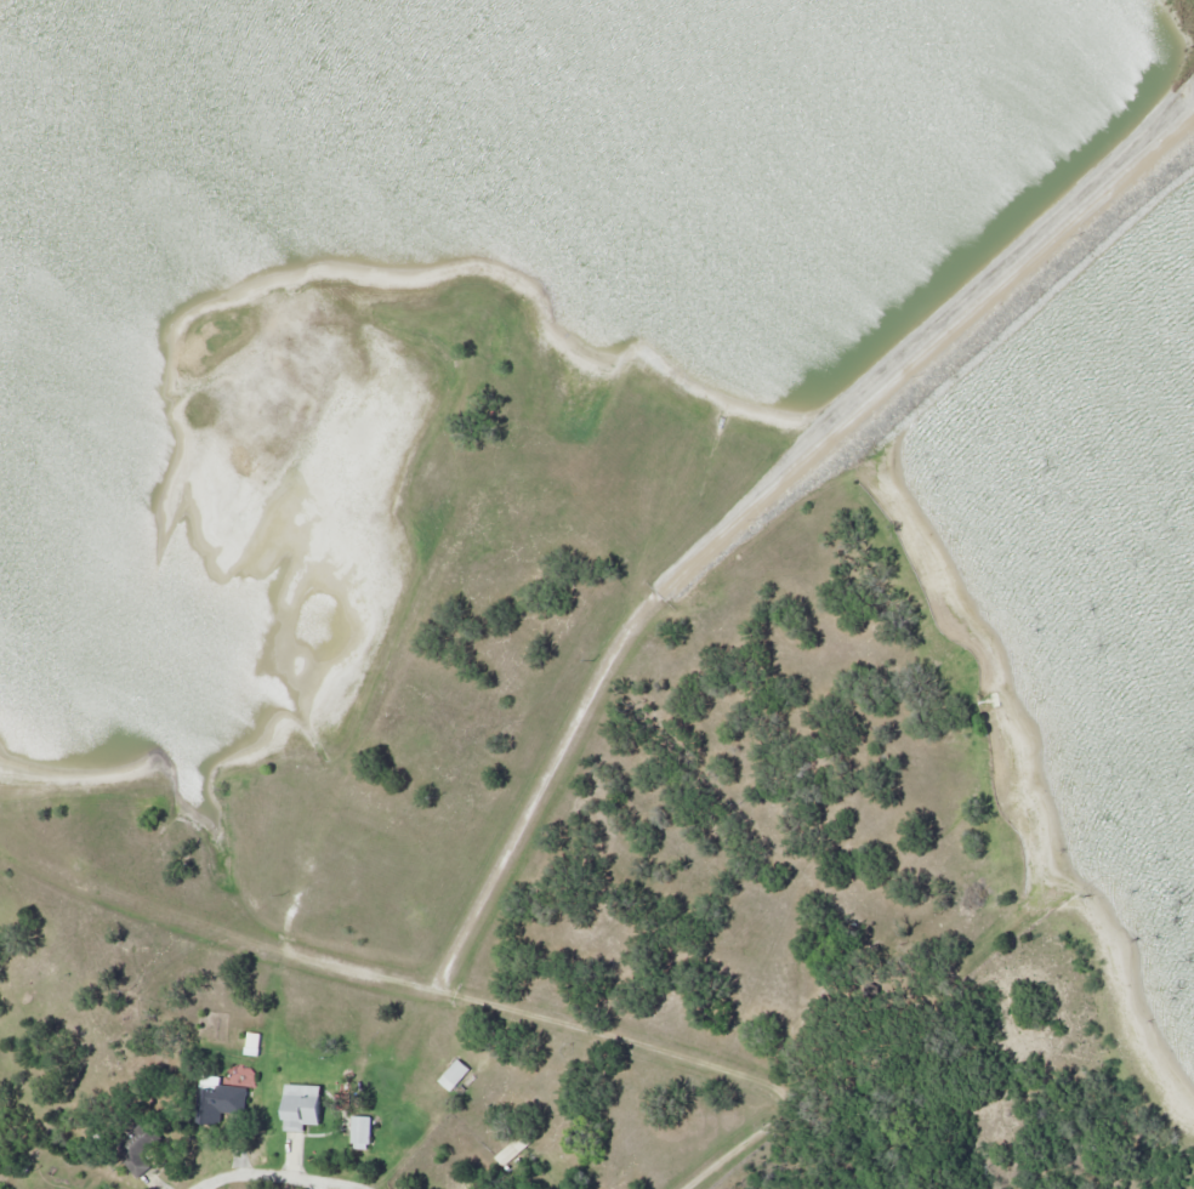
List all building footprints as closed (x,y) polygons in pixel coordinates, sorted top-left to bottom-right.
[(446,1074),(458,1085),(472,1068),(460,1058),(446,1074)] [(251,1087),(225,1085),(225,1077),(204,1076),(202,1123),(225,1124),(225,1112),(249,1114),(251,1087)] [(289,1086),(323,1088),(320,1126),(306,1126),(305,1134),(286,1132),(288,1120),(285,1120),(288,1086),(289,1086)] [(167,1139),(148,1118),(116,1150),(141,1176),(155,1163),(149,1157),(167,1139)] [(354,1144),(356,1119),(374,1119),(373,1145),(369,1145),(369,1150),(358,1150),(358,1144),(354,1144)] [(496,1160),(505,1170),(531,1145),(523,1136),(496,1160)]
